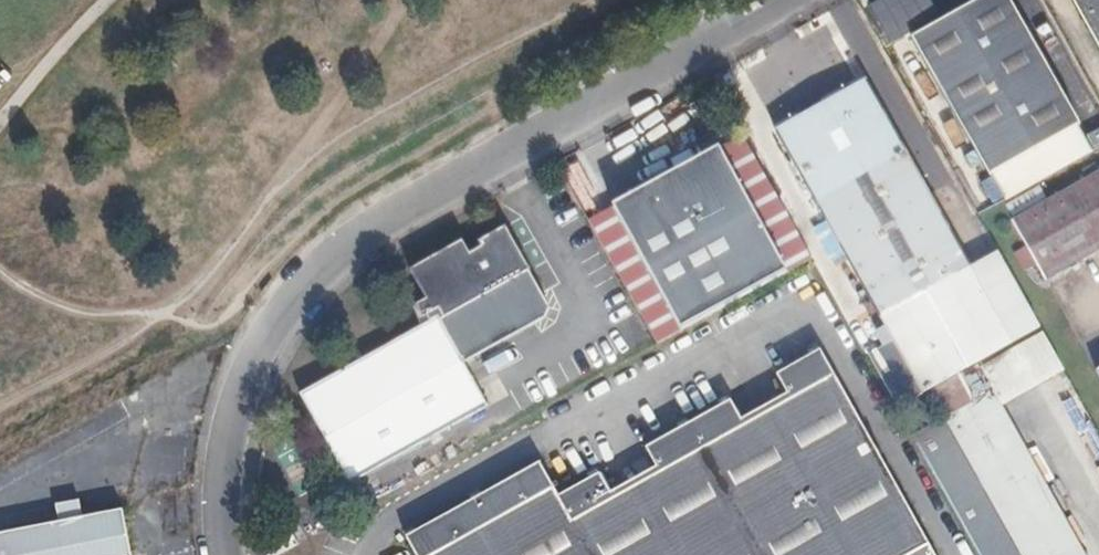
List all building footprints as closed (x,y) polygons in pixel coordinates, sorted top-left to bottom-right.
[(914,36),(949,101),(990,174),(1079,125),(1050,72),(1010,0),(981,0),(914,36)] [(1025,18),(1034,14),(1026,0),(1015,0),(1025,18)] [(1098,37),(1098,0),(1079,0),(1098,37)] [(868,78),(777,129),(882,317),(924,393),(1043,328),(1000,252),(972,267),(868,78)] [(720,146),(613,206),(661,291),(682,330),(773,279),(789,270),(720,146)] [(1019,228),(1056,294),(1098,269),(1098,183),(1019,228)] [(340,372),(302,393),(352,483),(475,414),(488,407),(464,362),(534,322),(543,297),(530,269),(507,226),(481,240),(483,244),(471,251),(464,239),(410,268),(426,297),(417,302),(424,315),(428,313),(432,321),(340,372)] [(661,291),(636,305),(658,343),(682,330),(661,291)] [(549,307),(543,297),(534,322),(545,316),(549,307)] [(555,499),(536,466),(402,541),(410,554),(935,554),(821,350),(776,375),(788,396),(742,422),(730,400),(689,424),(646,448),(658,470),(612,495),(600,475),(555,499)] [(994,394),(912,436),(978,554),(1083,554),(994,394)] [(0,534),(0,554),(131,554),(122,510),(80,518),(77,500),(52,505),(55,523),(0,534)]
